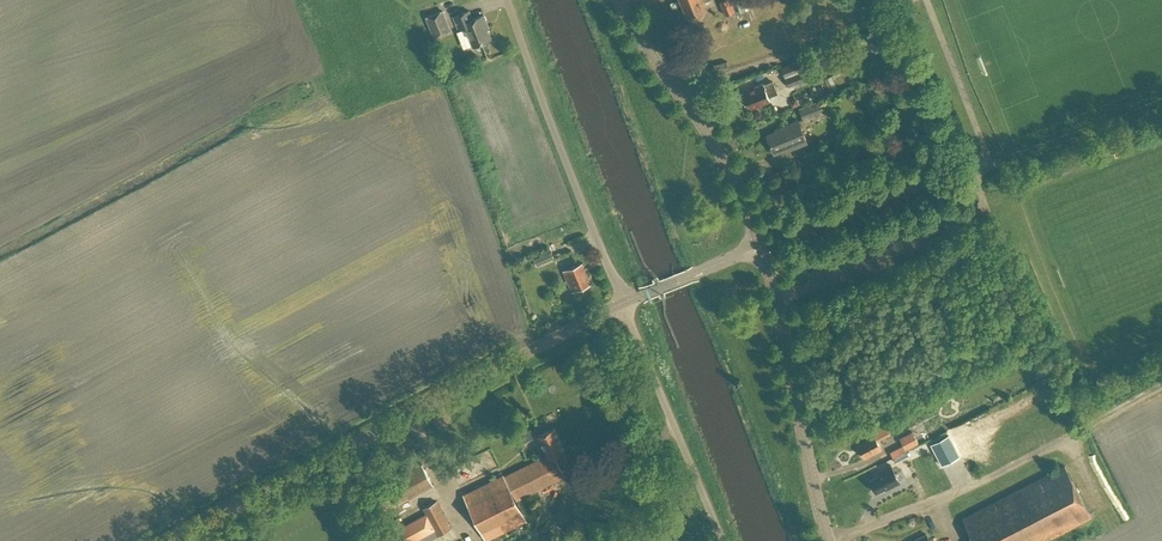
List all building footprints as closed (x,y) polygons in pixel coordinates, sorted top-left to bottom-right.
[(681,2),(687,16),(705,8),(703,2),(708,0),(686,0),(681,2)] [(720,2),(725,15),(734,12),(730,0),(724,0),(720,2)] [(734,12),(735,13),(747,8),(744,1),(741,2),(740,0),(730,0),(734,12)] [(450,32),(443,14),(441,11),(426,17),(427,21),(434,38),(450,32)] [(472,47),(489,41),(483,27),(486,26),(482,17),(472,21),(469,12),(453,19),(458,32),(465,29),(472,47)] [(895,20),(873,30),(876,36),(898,26),(895,20)] [(880,45),(857,38),(855,45),(877,53),(880,45)] [(901,52),(907,49),(902,38),(896,40),(901,52)] [(784,77),(803,69),(799,60),(780,68),(784,77)] [(784,77),(787,86),(807,78),(803,69),(784,77)] [(745,93),(751,108),(770,101),(768,96),(777,93),(773,82),(764,85),(763,83),(755,87),(756,88),(745,93)] [(802,119),(824,111),(819,100),(798,109),(802,119)] [(791,147),(791,149),(807,143),(798,120),(775,130),(776,132),(767,136),(774,153),(791,147)] [(536,266),(555,259),(552,252),(533,259),(536,266)] [(572,291),(591,284),(583,263),(564,270),(572,291)] [(656,278),(652,279),(660,299),(664,298),(666,298),(665,295),(659,279),(657,277),(656,278)] [(884,425),(872,431),(867,434),(869,437),(857,444),(864,458),(882,449),(880,446),(878,441),(890,434),(888,431),(884,425)] [(517,499),(566,475),(556,454),(566,449),(555,426),(539,434),(548,453),(505,474),(505,473),(464,493),(487,539),(527,519),(517,499)] [(905,449),(916,444),(918,442),(912,431),(899,438),(901,441),(903,445),(905,449)] [(959,455),(953,443),(936,452),(942,463),(959,455)] [(909,456),(905,449),(903,445),(890,452),(896,462),(909,456)] [(387,510),(434,485),(422,463),(375,488),(387,510)] [(870,480),(877,492),(889,485),(890,487),(899,482),(891,466),(877,473),(878,476),(870,480)] [(1065,466),(963,519),(974,540),(1045,540),(1091,517),(1065,466)] [(437,500),(423,508),(426,514),(393,532),(398,540),(415,540),(430,533),(432,537),(438,534),(438,536),(452,528),(437,500)]
